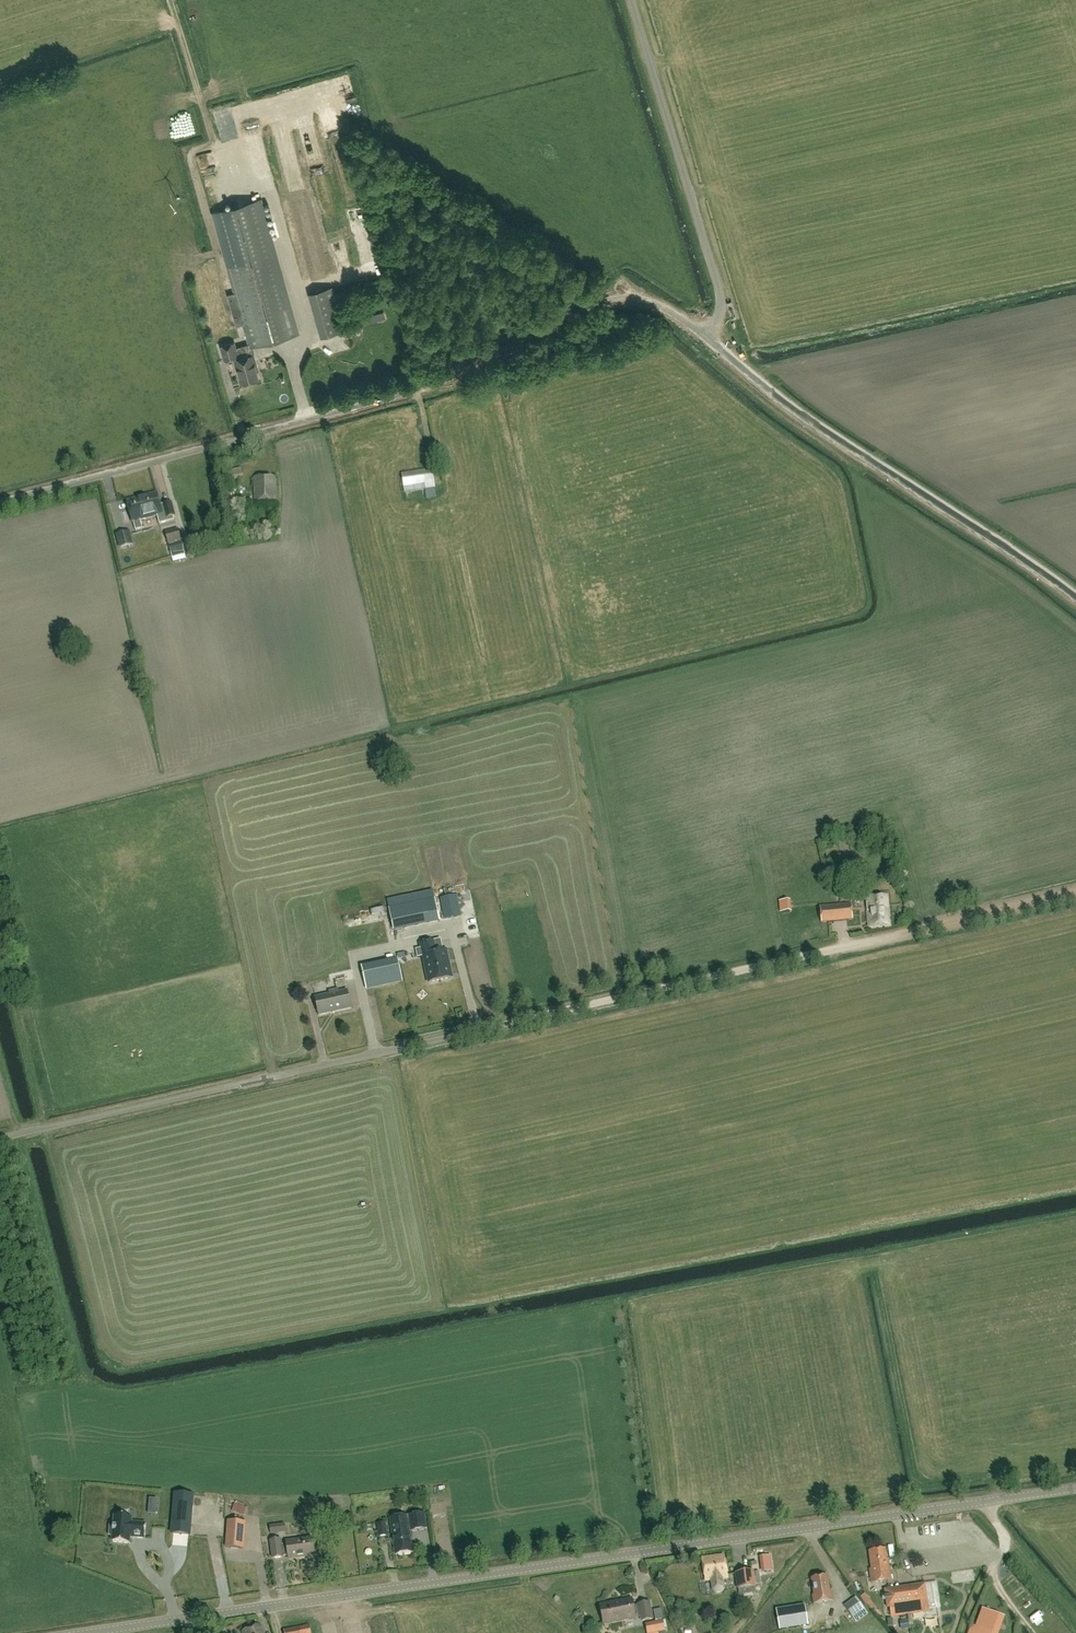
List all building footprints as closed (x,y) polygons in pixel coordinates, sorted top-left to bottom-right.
[(354,80),(345,82),(348,95),(357,93),(354,80)] [(222,125),(231,125),(230,116),(221,116),(222,125)] [(202,162),(205,171),(212,169),(209,159),(202,162)] [(213,212),(229,271),(235,292),(244,323),(249,343),(241,346),(235,347),(234,343),(221,346),(225,360),(234,357),(241,383),(250,381),(258,379),(254,364),(256,364),(251,347),(298,333),(277,258),(261,198),(213,212)] [(332,286),(311,291),(321,337),(342,333),(332,286)] [(236,326),(244,323),(235,292),(227,294),(236,326)] [(232,478),(243,475),(241,468),(230,471),(232,478)] [(432,470),(424,471),(402,474),(404,492),(435,488),(432,470)] [(171,497),(165,474),(160,475),(166,498),(171,497)] [(254,502),(276,502),(276,477),(254,477),(254,502)] [(161,510),(157,494),(127,501),(132,521),(133,521),(135,530),(142,528),(140,519),(157,515),(159,524),(174,520),(173,516),(174,516),(171,503),(163,505),(164,509),(161,510)] [(168,543),(181,540),(178,529),(165,533),(168,543)] [(128,532),(118,534),(121,547),(132,544),(128,532)] [(184,549),(172,552),(174,558),(185,554),(184,549)] [(868,927),(889,926),(888,908),(887,896),(866,897),(868,927)] [(457,897),(442,900),(445,919),(461,916),(457,897)] [(394,930),(429,923),(425,902),(390,910),(394,930)] [(821,923),(852,920),(851,904),(820,907),(821,923)] [(452,978),(446,950),(437,952),(434,942),(430,943),(420,945),(429,983),(452,978)] [(362,969),(366,989),(402,981),(398,961),(362,969)] [(315,997),(319,1015),(351,1008),(347,990),(339,992),(338,989),(329,991),(330,994),(315,997)] [(395,1071),(397,1081),(404,1080),(402,1069),(395,1071)] [(172,1525),(191,1526),(194,1496),(175,1494),(172,1525)] [(248,1514),(247,1506),(235,1506),(236,1514),(248,1514)] [(396,1554),(412,1552),(409,1530),(412,1529),(413,1532),(424,1531),(422,1513),(411,1514),(411,1516),(405,1517),(405,1515),(391,1517),(396,1554)] [(110,1527),(109,1535),(114,1535),(113,1541),(128,1543),(129,1534),(134,1535),(134,1536),(144,1537),(145,1524),(130,1523),(131,1518),(115,1517),(115,1527),(110,1527)] [(246,1522),(228,1520),(226,1548),(244,1549),(246,1522)] [(387,1534),(386,1528),(386,1523),(378,1524),(380,1535),(387,1534)] [(286,1533),(285,1524),(270,1526),(271,1535),(286,1533)] [(289,1559),(315,1556),(313,1539),(286,1542),(287,1546),(282,1547),(281,1539),(270,1541),(273,1558),(283,1557),(283,1555),(288,1555),(289,1559)] [(872,1583),(892,1580),(889,1559),(887,1559),(885,1549),(869,1551),(871,1569),(869,1569),(872,1583)] [(725,1589),(723,1578),(727,1577),(724,1556),(703,1558),(705,1580),(709,1580),(711,1591),(715,1594),(722,1593),(725,1589)] [(762,1557),(764,1572),(773,1571),(771,1556),(762,1557)] [(755,1593),(754,1586),(755,1586),(753,1571),(736,1573),(738,1588),(739,1595),(743,1595),(743,1598),(752,1597),(752,1594),(755,1593)] [(814,1604),(833,1600),(832,1592),(830,1592),(827,1575),(811,1578),(814,1595),(812,1595),(814,1604)] [(885,1590),(887,1607),(927,1602),(924,1585),(885,1590)] [(863,1596),(874,1612),(879,1609),(868,1592),(863,1596)] [(853,1618),(865,1610),(856,1597),(844,1606),(853,1618)] [(642,1621),(652,1619),(649,1602),(639,1604),(639,1605),(634,1607),(632,1599),(600,1605),(604,1624),(636,1618),(636,1617),(641,1616),(642,1621)] [(913,1619),(925,1618),(925,1604),(913,1605),(913,1619)] [(780,1629),(807,1625),(804,1605),(776,1610),(780,1629)] [(981,1611),(975,1628),(991,1632),(994,1632),(999,1617),(981,1611)] [(911,1614),(897,1615),(897,1628),(912,1627),(911,1614)] [(653,1622),(645,1624),(647,1632),(657,1632),(665,1631),(663,1620),(655,1622),(653,1622)] [(260,1624),(242,1631),(242,1632),(263,1632),(260,1624)] [(309,1625),(284,1630),(284,1632),(311,1632),(309,1625)]
